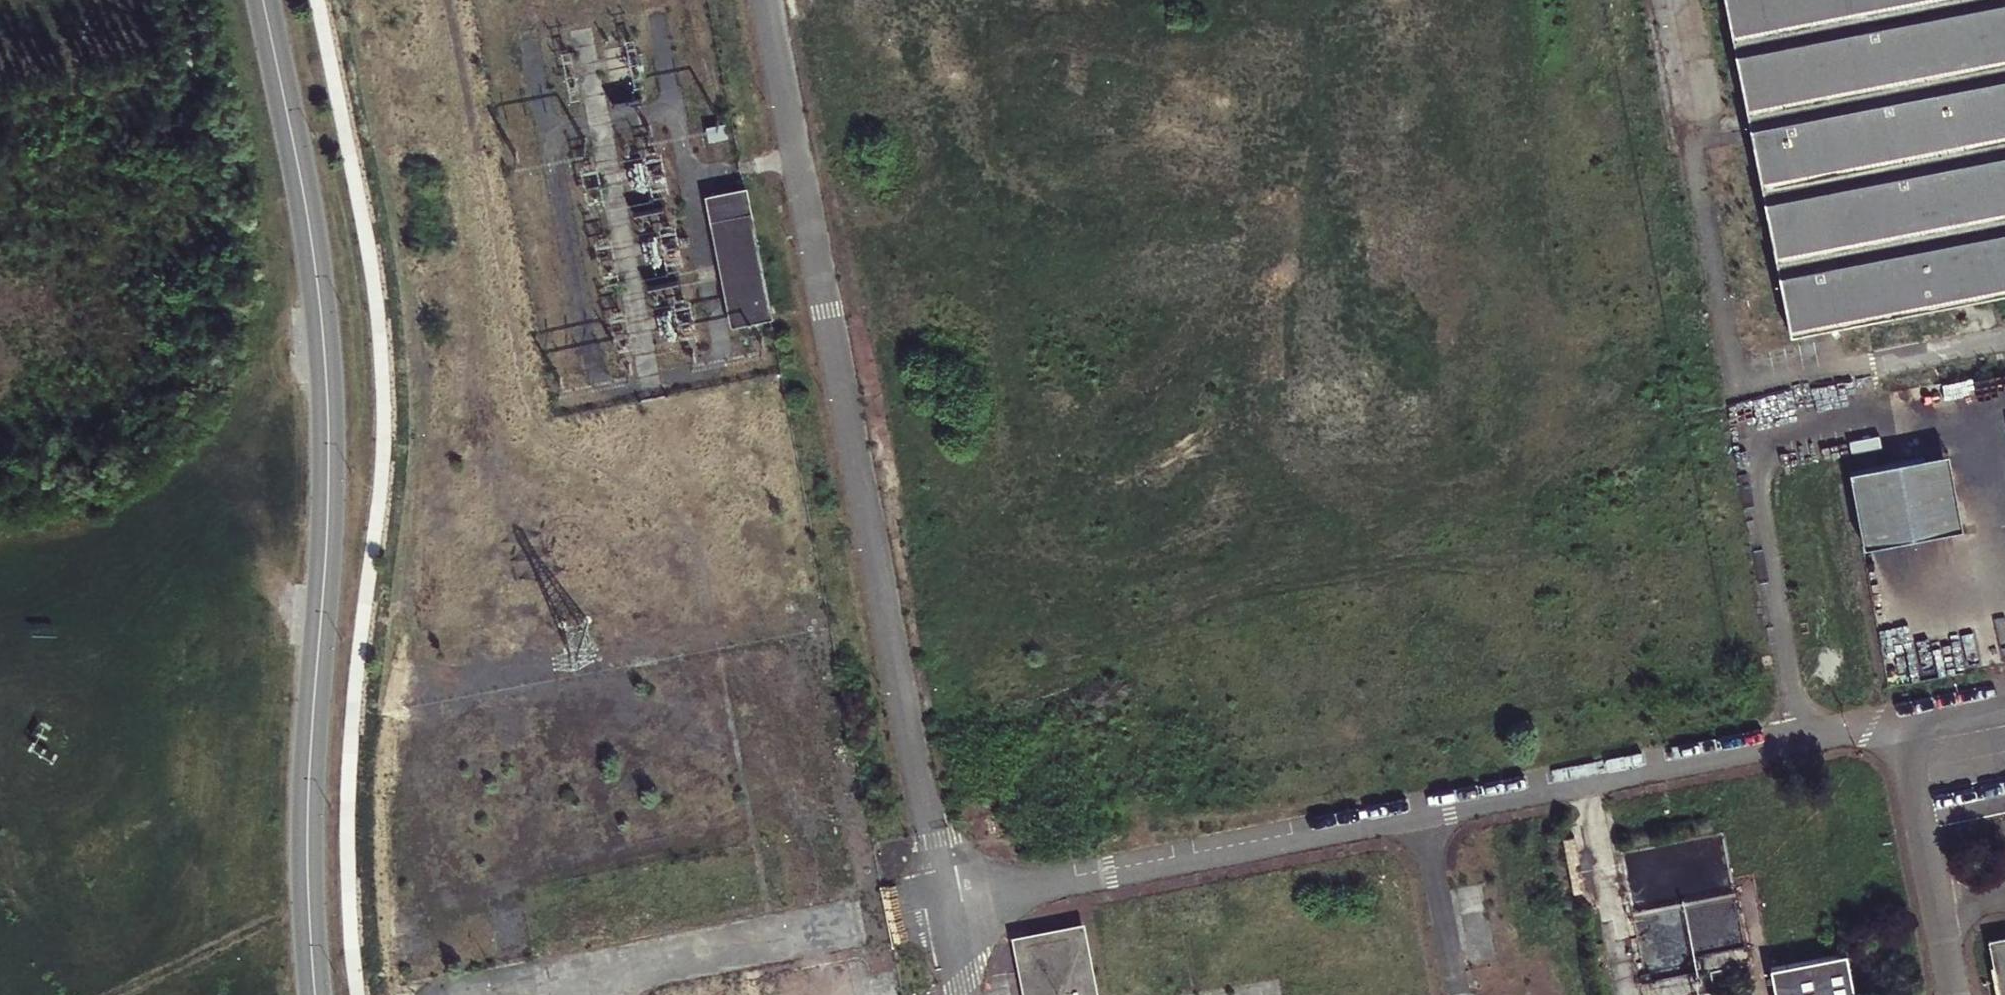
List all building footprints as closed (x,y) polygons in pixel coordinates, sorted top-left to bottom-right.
[(1866,312),(2004,286),(2004,0),(1725,0),(1794,326),(1830,320),(1866,312)] [(748,191),(707,199),(732,331),(773,323),(748,191)] [(1952,452),(1854,470),(1868,542),(1967,525),(1952,452)] [(1965,911),(1982,994),(2004,994),(2004,903),(1965,911)] [(1004,994),(1071,994),(1057,934),(994,948),(1004,994)] [(1746,960),(1753,994),(1829,994),(1821,946),(1746,960)]
